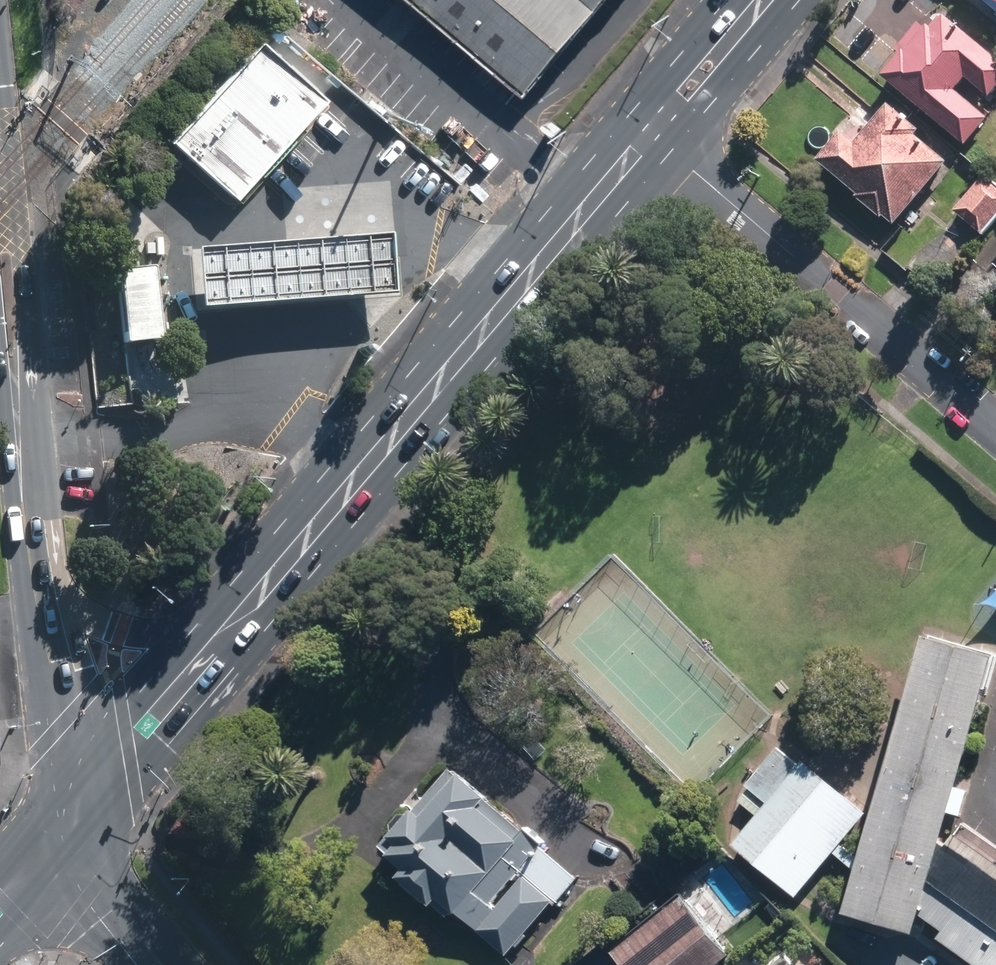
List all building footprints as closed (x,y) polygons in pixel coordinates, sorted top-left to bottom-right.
[(522,97),(606,0),(408,0),(522,97)] [(995,11),(995,0),(983,0),(995,11)] [(969,145),(993,117),(960,88),(970,77),(993,97),(995,93),(995,51),(946,7),(929,26),(922,20),(897,48),(904,54),(887,73),(969,145)] [(325,94),(260,39),(171,141),(217,181),(253,177),(325,94)] [(823,158),(898,224),(954,160),(922,133),(927,128),(896,101),(862,140),(849,128),(823,158)] [(957,209),(985,233),(995,220),(995,181),(987,173),(957,209)] [(389,233),(198,249),(203,308),(394,293),(389,233)] [(154,267),(120,270),(128,348),(164,343),(154,267)] [(957,830),(948,846),(944,844),(995,682),(995,647),(937,629),(852,910),(922,931),(924,923),(982,964),(995,964),(995,859),(957,830)] [(868,811),(806,760),(739,842),(801,893),(868,811)] [(459,765),(388,843),(412,865),(406,872),(456,918),(463,911),(511,954),(582,877),(459,765)] [(618,944),(635,964),(721,964),(739,951),(688,888),(618,944)]
